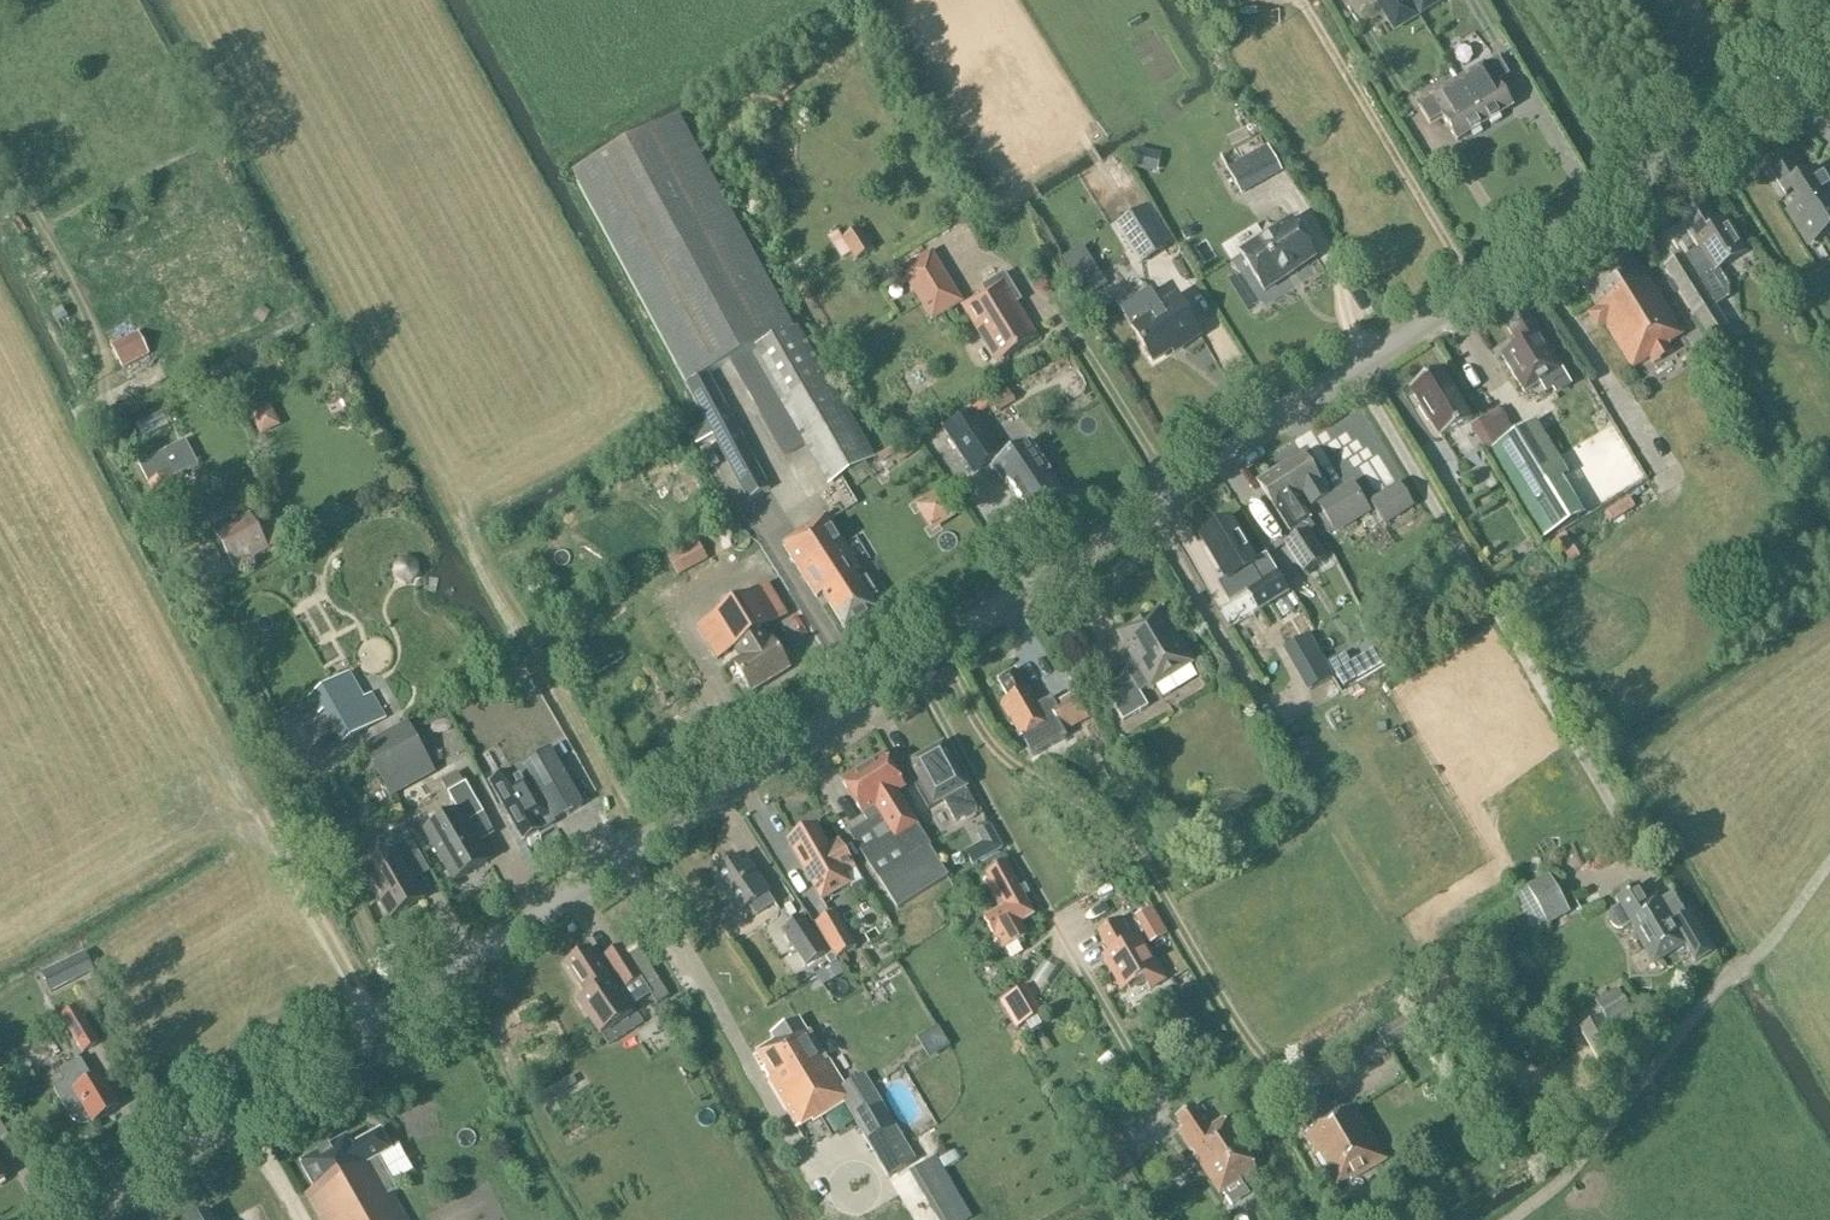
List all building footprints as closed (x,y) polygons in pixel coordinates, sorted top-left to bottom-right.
[(1418,18),(1407,0),(1375,0),(1395,32),(1418,18)] [(1420,17),(1444,2),(1443,0),(1410,0),(1420,17)] [(1498,57),(1458,81),(1484,125),(1512,108),(1497,84),(1509,76),(1498,57)] [(784,74),(773,82),(784,96),(795,88),(784,74)] [(1442,117),(1457,142),(1484,125),(1458,81),(1418,106),(1430,125),(1442,117)] [(575,173),(708,425),(714,436),(749,501),(770,489),(709,375),(731,363),(785,457),(806,445),(828,485),(874,459),(797,325),(793,328),(682,116),(575,173)] [(1242,195),(1283,172),(1268,146),(1228,170),(1242,195)] [(1157,170),(1157,152),(1130,152),(1130,170),(1157,170)] [(1829,229),(1829,195),(1814,170),(1804,176),(1791,154),(1768,168),(1786,197),(1794,192),(1801,203),(1786,212),(1801,237),(1817,227),(1821,234),(1829,229)] [(1700,249),(1684,259),(1683,257),(1664,268),(1708,339),(1728,327),(1716,308),(1729,299),(1729,287),(1718,270),(1747,252),(1727,221),(1718,226),(1705,206),(1682,220),(1700,249)] [(1136,230),(1124,237),(1143,266),(1171,248),(1148,211),(1131,222),(1136,230)] [(1311,253),(1291,223),(1241,255),(1264,291),(1297,270),(1293,264),(1311,253)] [(857,260),(874,249),(861,228),(844,239),(857,260)] [(964,304),(932,252),(899,272),(931,324),(964,304)] [(1580,284),(1632,369),(1670,346),(1669,345),(1683,336),(1631,252),(1580,284)] [(1087,297),(1107,284),(1099,272),(1079,285),(1087,297)] [(985,294),(963,308),(966,313),(985,343),(991,339),(1004,359),(1029,343),(1036,339),(1016,306),(1022,303),(1023,302),(1006,273),(1002,276),(982,288),(983,291),(985,294)] [(1180,344),(1183,349),(1200,338),(1175,298),(1159,308),(1146,287),(1118,305),(1134,330),(1133,331),(1152,362),(1180,344)] [(262,307),(255,319),(263,324),(270,312),(262,307)] [(61,308),(51,313),(57,323),(67,318),(61,308)] [(1528,316),(1507,329),(1518,347),(1502,357),(1524,394),(1561,372),(1528,316)] [(123,371),(150,357),(139,333),(111,347),(123,371)] [(1442,368),(1410,388),(1424,411),(1420,413),(1437,440),(1472,419),(1442,368)] [(1009,394),(992,404),(997,414),(1014,403),(1009,394)] [(287,396),(252,413),(263,434),(297,417),(287,396)] [(164,408),(137,420),(146,440),(173,428),(164,408)] [(1000,455),(1002,454),(974,412),(943,433),(972,474),(995,459),(1000,455)] [(1535,423),(1485,453),(1541,543),(1583,518),(1561,482),(1568,477),(1565,473),(1535,423)] [(704,427),(690,434),(696,446),(714,436),(708,425),(704,427)] [(177,476),(198,465),(185,441),(164,452),(164,451),(139,464),(149,484),(148,484),(166,517),(191,504),(177,476)] [(995,459),(998,464),(993,467),(1005,485),(1008,483),(1030,514),(1063,492),(1051,473),(1046,476),(1025,445),(1003,460),(1000,455),(995,459)] [(1298,498),(1303,496),(1311,508),(1317,504),(1333,528),(1367,507),(1352,484),(1330,499),(1303,455),(1280,470),(1298,498)] [(1291,533),(1294,531),(1298,538),(1287,545),(1299,565),(1304,573),(1325,560),(1307,532),(1313,528),(1309,521),(1296,500),(1298,498),(1280,470),(1258,483),(1274,508),(1275,507),(1291,533)] [(1385,527),(1415,508),(1399,482),(1369,501),(1385,527)] [(945,485),(918,500),(935,528),(961,512),(945,485)] [(852,486),(832,493),(837,511),(858,504),(852,486)] [(273,517),(256,526),(249,512),(213,532),(234,568),(263,553),(262,551),(268,548),(285,540),(273,517)] [(797,537),(783,546),(817,599),(823,595),(845,631),(877,611),(854,575),(860,571),(826,517),(796,536),(797,537)] [(1230,520),(1207,533),(1217,550),(1211,553),(1227,581),(1219,586),(1229,603),(1248,592),(1259,611),(1288,594),(1266,556),(1255,562),(1230,520)] [(697,541),(668,557),(678,576),(707,560),(697,541)] [(402,562),(396,569),(396,578),(404,584),(413,583),(419,576),(418,567),(411,561),(402,562)] [(763,634),(788,619),(768,586),(698,629),(718,661),(738,649),(743,657),(733,664),(752,693),(790,670),(771,640),(768,643),(763,634)] [(1140,693),(1192,662),(1180,642),(1177,644),(1159,614),(1122,636),(1136,660),(1135,661),(1132,670),(1133,671),(1103,689),(1123,723),(1148,708),(1140,693)] [(1306,694),(1333,678),(1310,636),(1283,651),(1306,694)] [(1342,656),(1328,664),(1342,689),(1356,681),(1342,656)] [(1015,672),(998,682),(1012,705),(1005,709),(1021,738),(1022,737),(1029,748),(1035,760),(1067,743),(1062,733),(1087,719),(1075,696),(1054,707),(1050,699),(1038,706),(1028,688),(1025,690),(1015,672)] [(350,674),(309,698),(317,713),(324,708),(344,742),(377,723),(386,718),(372,694),(364,699),(350,674)] [(370,756),(388,788),(430,765),(412,732),(370,756)] [(956,823),(977,811),(965,788),(943,746),(911,764),(933,805),(944,800),(956,823)] [(495,782),(507,803),(502,805),(523,841),(541,831),(541,830),(554,823),(583,806),(551,750),(495,782)] [(854,841),(872,870),(897,910),(948,878),(929,847),(930,847),(917,827),(918,826),(897,794),(905,789),(884,756),(841,782),(862,816),(865,814),(874,829),(854,841)] [(459,813),(426,832),(454,881),(488,861),(467,824),(484,814),(466,783),(447,794),(459,813)] [(816,826),(788,843),(821,901),(850,884),(844,875),(855,869),(839,841),(829,847),(816,826)] [(991,827),(977,835),(989,858),(1003,851),(991,827)] [(390,918),(424,899),(405,866),(420,858),(403,829),(383,840),(392,855),(363,872),(390,918)] [(755,917),(774,904),(767,894),(768,894),(743,857),(714,877),(738,914),(749,907),(755,917)] [(1001,946),(1006,949),(1023,939),(1025,934),(1019,924),(1034,916),(1024,899),(1030,896),(1024,886),(1018,889),(1004,865),(987,874),(990,879),(985,882),(1001,910),(985,920),(995,937),(996,937),(1001,946)] [(1549,876),(1527,888),(1529,890),(1515,898),(1533,931),(1547,923),(1549,926),(1570,914),(1549,876)] [(1631,924),(1636,932),(1654,963),(1684,946),(1693,963),(1708,955),(1686,916),(1672,924),(1659,901),(1649,907),(1638,887),(1616,900),(1620,907),(1612,912),(1609,917),(1610,922),(1613,926),(1617,929),(1623,929),(1631,924)] [(1168,935),(1152,908),(1135,918),(1151,945),(1164,938),(1168,935)] [(855,947),(836,914),(818,925),(837,958),(855,947)] [(798,920),(782,931),(806,967),(827,953),(803,917),(798,920)] [(1102,957),(1122,992),(1143,979),(1150,990),(1165,981),(1139,936),(1133,939),(1121,919),(1097,932),(1109,953),(1102,957)] [(633,939),(621,947),(641,979),(660,1006),(671,1000),(633,939)] [(624,989),(641,979),(621,947),(604,957),(624,989)] [(612,983),(590,949),(565,965),(586,997),(579,1002),(600,1035),(634,1013),(614,982),(612,983)] [(84,954),(59,966),(69,985),(94,973),(84,954)] [(48,996),(69,985),(59,966),(39,977),(48,996)] [(1017,1027),(1042,1014),(1027,985),(1002,999),(1017,1027)] [(1608,1022),(1629,1009),(1620,993),(1598,1006),(1608,1022)] [(84,1053),(99,1044),(78,1009),(62,1018),(84,1053)] [(1413,1039),(1422,1032),(1411,1015),(1378,1036),(1386,1049),(1410,1034),(1413,1039)] [(1581,1029),(1598,1058),(1617,1048),(1600,1018),(1581,1029)] [(850,1115),(888,1178),(915,1162),(862,1076),(844,1087),(810,1032),(806,1035),(798,1021),(772,1036),(776,1042),(757,1053),(766,1069),(763,1071),(797,1128),(811,1120),(813,1122),(833,1111),(839,1121),(850,1115)] [(1052,1051),(1043,1033),(1037,1036),(1045,1053),(1052,1051)] [(89,1124),(90,1124),(93,1122),(94,1124),(119,1109),(100,1078),(94,1081),(82,1061),(59,1074),(64,1083),(54,1089),(56,1093),(70,1118),(71,1119),(72,1120),(74,1122),(76,1123),(79,1124),(81,1125),(84,1125),(87,1125),(89,1124)] [(1351,1181),(1386,1161),(1354,1107),(1336,1117),(1320,1089),(1300,1100),(1317,1128),(1304,1136),(1335,1188),(1350,1180),(1351,1181)] [(1219,1195),(1221,1193),(1231,1208),(1250,1195),(1240,1181),(1256,1171),(1222,1121),(1208,1130),(1193,1108),(1176,1120),(1183,1130),(1178,1133),(1219,1195)] [(301,1165),(315,1191),(305,1196),(319,1219),(406,1219),(393,1196),(398,1193),(378,1158),(391,1151),(380,1132),(352,1148),(347,1140),(301,1165)] [(1169,1179),(1186,1167),(1178,1156),(1161,1167),(1169,1179)] [(930,1160),(914,1170),(944,1219),(966,1219),(930,1160)] [(209,1211),(193,1219),(213,1219),(209,1211)]
